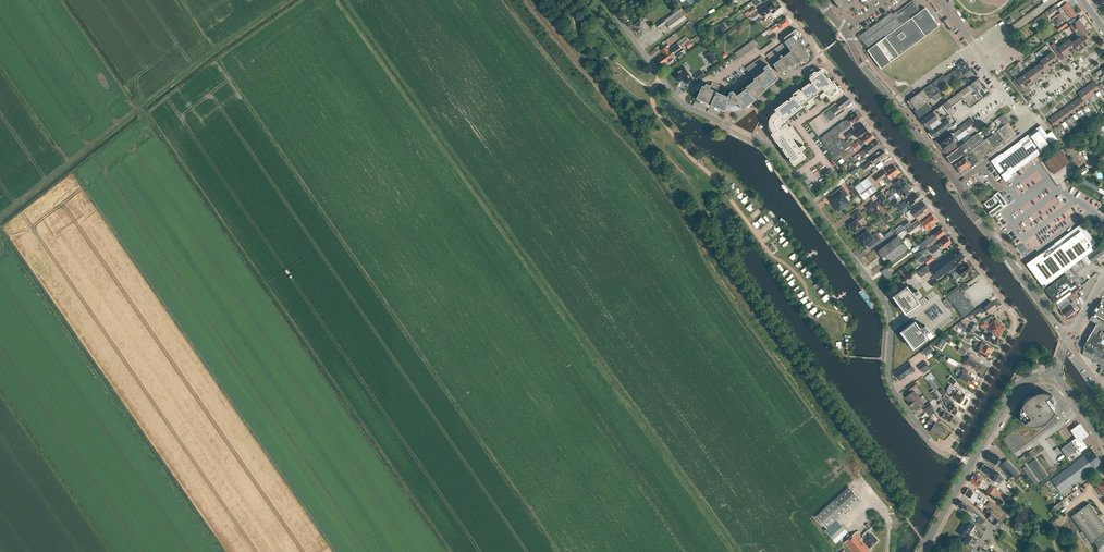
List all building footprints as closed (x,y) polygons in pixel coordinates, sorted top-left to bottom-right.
[(840,9),(841,9),(842,9),(842,8),(842,7),(851,0),(833,0),(840,9)] [(772,1),(764,6),(764,5),(758,9),(763,17),(776,7),(772,1)] [(891,12),(859,36),(867,48),(884,36),(885,37),(920,11),(913,2),(898,14),(896,11),(893,14),(891,12)] [(1057,15),(1052,19),(1053,22),(1059,18),(1071,9),(1067,2),(1062,6),(1058,9),(1060,12),(1057,15)] [(1057,9),(1054,5),(1047,10),(1050,14),(1057,9)] [(671,30),(687,18),(682,12),(683,11),(681,7),(664,19),(663,19),(656,24),(659,28),(666,23),(671,30)] [(755,7),(748,12),(751,15),(757,10),(755,7)] [(778,21),(782,18),(781,17),(786,14),(781,8),(776,11),(771,14),(776,21),(777,20),(778,21)] [(882,68),(939,26),(938,25),(935,22),(936,22),(933,19),(933,18),(931,16),(931,15),(925,8),(921,11),(920,11),(885,37),(869,49),(868,50),(867,50),(881,69),(882,68)] [(1071,9),(1059,18),(1061,21),(1065,18),(1067,21),(1071,18),(1071,19),(1076,15),(1071,9)] [(757,10),(750,15),(754,20),(761,15),(757,10)] [(790,23),(790,21),(789,20),(788,20),(787,19),(788,18),(786,17),(771,28),(774,32),(781,27),(782,29),(790,23)] [(994,21),(993,21),(1000,31),(1006,26),(999,17),(997,19),(997,18),(996,19),(994,21)] [(1079,37),(1084,33),(1086,36),(1089,34),(1088,31),(1079,19),(1070,25),(1079,37)] [(649,30),(650,29),(644,20),(642,21),(641,20),(634,25),(642,37),(649,31),(649,30)] [(686,24),(692,31),(696,28),(691,21),(686,24)] [(1000,31),(993,21),(991,23),(990,23),(990,24),(988,25),(995,35),(1000,31)] [(1056,28),(1059,32),(1068,25),(1065,21),(1056,28)] [(721,33),(727,28),(723,23),(717,28),(721,33)] [(995,35),(988,25),(986,27),(985,27),(985,28),(983,29),(982,29),(989,39),(995,35)] [(809,55),(809,53),(807,53),(806,51),(807,50),(806,49),(804,46),(804,44),(803,44),(801,42),(803,41),(802,40),(800,37),(800,36),(798,35),(797,33),(798,33),(797,31),(796,29),(784,38),(786,41),(785,42),(789,47),(791,51),(783,57),(782,54),(780,56),(779,54),(775,49),(767,55),(780,73),(781,73),(783,73),(783,71),(785,70),(786,71),(788,70),(789,69),(788,67),(790,65),(791,67),(792,67),(793,66),(795,66),(795,65),(796,64),(797,65),(799,64),(803,60),(805,63),(808,61),(808,57),(809,56),(809,55)] [(989,39),(982,29),(980,31),(979,32),(977,33),(984,43),(989,39)] [(1084,33),(1079,37),(1072,42),(1076,48),(1078,51),(1091,42),(1086,36),(1084,33)] [(658,58),(661,62),(672,53),(673,53),(674,52),(674,53),(690,41),(686,36),(668,50),(666,46),(661,50),(664,54),(658,58)] [(936,45),(938,44),(939,46),(945,44),(941,36),(934,40),(936,45)] [(1076,48),(1070,39),(1057,48),(1058,48),(1059,50),(1060,52),(1062,54),(1063,56),(1064,57),(1076,48)] [(992,55),(1002,48),(998,42),(988,49),(990,51),(990,53),(991,52),(992,54),(992,55)] [(996,60),(1006,53),(1002,48),(992,55),(993,55),(994,57),(995,58),(996,60)] [(1040,60),(1041,62),(1047,69),(1059,60),(1053,51),(1040,60)] [(674,55),(673,53),(672,53),(661,62),(663,65),(667,62),(668,63),(675,58),(674,57),(673,56),(674,55)] [(1010,59),(1006,53),(996,60),(998,62),(998,63),(999,64),(1000,65),(1000,66),(1010,59)] [(1014,65),(1010,59),(1000,66),(1001,66),(1002,68),(1003,69),(1005,72),(1014,65)] [(943,74),(907,101),(914,111),(926,102),(933,97),(939,92),(971,69),(964,60),(956,65),(958,67),(945,77),(943,74)] [(1047,69),(1041,62),(1029,71),(1035,80),(1048,71),(1047,69)] [(770,85),(775,82),(779,79),(768,64),(767,65),(765,63),(763,64),(761,66),(758,68),(755,69),(753,71),(750,73),(754,79),(755,80),(742,89),(743,91),(737,95),(735,93),(735,92),(734,92),(733,92),(733,91),(732,91),(731,92),(730,92),(730,93),(728,96),(724,94),(727,88),(712,82),(711,85),(706,83),(705,86),(703,85),(701,88),(697,98),(699,99),(701,100),(707,103),(715,107),(716,105),(722,108),(721,109),(725,111),(726,110),(729,111),(731,111),(734,111),(737,110),(739,109),(742,108),(743,109),(747,106),(746,105),(751,101),(752,103),(756,100),(755,98),(758,96),(763,92),(767,89),(766,88),(770,85)] [(689,74),(684,68),(675,75),(679,81),(683,78),(684,80),(686,83),(692,79),(689,74)] [(822,70),(821,69),(817,72),(815,71),(813,73),(813,74),(814,75),(811,76),(809,78),(810,79),(811,81),(812,82),(810,84),(810,83),(809,83),(805,85),(802,88),(803,89),(801,91),(799,90),(799,89),(799,90),(798,90),(796,91),(795,92),(793,94),(792,94),(793,94),(793,95),(794,95),(803,107),(805,105),(808,108),(815,103),(812,99),(815,97),(819,94),(821,96),(822,98),(826,95),(827,96),(831,101),(843,92),(841,88),(840,88),(839,89),(838,87),(835,83),(834,83),(833,84),(832,82),(829,78),(829,77),(827,78),(826,76),(823,72),(823,71),(822,70)] [(702,71),(694,76),(698,80),(705,75),(702,71)] [(1022,88),(1023,89),(1035,80),(1029,71),(1017,80),(1018,82),(1020,84),(1021,86),(1022,88)] [(970,108),(990,93),(978,78),(921,120),(934,138),(957,122),(948,109),(963,98),(970,108)] [(1100,90),(1094,81),(1088,85),(1095,94),(1096,93),(1099,91),(1102,95),(1103,94),(1101,89),(1100,90)] [(1088,85),(1083,89),(1090,98),(1090,97),(1093,95),(1097,99),(1099,98),(1096,93),(1095,94),(1088,85)] [(1083,89),(1077,93),(1080,96),(1084,102),(1084,101),(1088,99),(1091,103),(1094,101),(1090,97),(1090,98),(1083,89)] [(804,142),(791,126),(789,127),(788,126),(786,123),(784,121),(785,120),(788,117),(803,107),(794,95),(793,95),(790,98),(791,99),(789,101),(788,100),(784,103),(779,106),(775,109),(775,110),(776,111),(774,113),(773,111),(772,112),(771,113),(770,115),(769,116),(768,117),(767,119),(767,120),(767,122),(767,123),(767,125),(767,127),(768,128),(769,129),(769,131),(770,131),(771,130),(773,133),(772,134),(771,134),(774,138),(778,143),(781,147),(782,146),(784,148),(782,149),(788,157),(789,156),(791,158),(789,159),(794,165),(806,157),(801,151),(806,148),(803,145),(802,144),(803,143),(804,142)] [(1087,105),(1084,101),(1084,102),(1080,96),(1075,100),(1081,109),(1082,108),(1087,105)] [(832,113),(839,108),(840,109),(847,105),(846,104),(850,101),(847,97),(844,99),(844,98),(836,104),(836,103),(823,112),(830,121),(835,117),(832,113)] [(1086,112),(1082,108),(1081,109),(1075,100),(1070,104),(1076,113),(1077,112),(1080,110),(1083,114),(1086,112)] [(931,109),(926,102),(914,111),(919,118),(931,109)] [(1080,116),(1077,112),(1076,113),(1070,104),(1064,108),(1071,117),(1072,116),(1075,114),(1078,118),(1080,116)] [(1075,120),(1072,116),(1071,117),(1064,108),(1059,112),(1066,121),(1067,120),(1070,117),(1073,122),(1075,120)] [(1070,124),(1067,120),(1066,121),(1059,112),(1054,115),(1060,124),(1061,124),(1064,121),(1068,126),(1070,124)] [(847,119),(844,121),(843,120),(836,126),(839,131),(840,133),(841,132),(842,132),(843,132),(844,131),(844,130),(846,128),(846,129),(847,129),(847,128),(848,128),(848,127),(849,126),(850,126),(851,126),(851,125),(852,124),(860,118),(856,113),(847,119)] [(1001,122),(1007,118),(1004,114),(998,118),(1001,122)] [(1064,128),(1061,124),(1060,124),(1054,115),(1048,119),(1055,128),(1054,129),(1057,133),(1059,132),(1059,131),(1062,129),(1063,129),(1064,128)] [(966,130),(971,126),(975,123),(971,118),(959,127),(959,128),(955,132),(954,131),(952,132),(951,133),(949,131),(935,141),(941,148),(966,130)] [(1004,126),(1007,124),(1009,122),(1007,118),(1001,122),(1004,126)] [(862,123),(845,135),(848,139),(854,134),(857,138),(867,130),(862,123)] [(1007,124),(1004,126),(997,131),(1003,140),(1004,142),(1015,134),(1007,124)] [(1040,125),(994,160),(1005,178),(1005,179),(1058,140),(1051,131),(1047,134),(1040,125)] [(839,131),(836,126),(820,138),(834,158),(851,145),(852,144),(852,145),(850,142),(848,139),(845,142),(844,140),(842,142),(836,134),(839,131)] [(971,126),(966,130),(941,148),(940,148),(945,155),(957,146),(955,143),(958,140),(968,133),(967,132),(973,128),(971,126)] [(1003,140),(997,131),(987,138),(994,147),(1003,140)] [(874,138),(874,137),(873,135),(872,135),(870,133),(863,138),(863,139),(858,143),(861,146),(865,142),(867,144),(871,141),(874,138)] [(956,159),(983,140),(978,133),(957,148),(958,148),(946,156),(951,163),(956,159)] [(994,147),(987,138),(977,146),(984,154),(994,147)] [(860,152),(863,156),(868,152),(870,155),(881,146),(876,140),(860,152)] [(855,151),(861,147),(857,142),(852,146),(855,151)] [(1099,157),(1093,148),(1092,148),(1089,143),(1084,147),(1094,161),(1099,157)] [(984,154),(977,146),(974,148),(980,157),(984,154)] [(1082,163),(1070,147),(1064,151),(1076,167),(1082,163)] [(980,157),(974,148),(970,150),(977,159),(980,157)] [(879,152),(879,151),(861,165),(864,169),(874,162),(875,163),(883,158),(882,157),(886,154),(886,153),(886,152),(884,151),(883,150),(879,152)] [(977,159),(970,150),(963,155),(965,157),(970,164),(977,159)] [(1045,162),(1054,174),(1070,162),(1061,150),(1045,162)] [(961,171),(970,164),(965,157),(956,163),(961,171)] [(899,170),(898,169),(897,169),(894,165),(886,172),(884,170),(875,177),(878,182),(883,178),(886,182),(899,172),(899,170)] [(877,191),(867,178),(854,187),(855,187),(860,194),(864,200),(877,191)] [(897,192),(907,184),(906,183),(907,182),(905,180),(904,179),(901,181),(900,179),(894,183),(896,185),(893,187),(897,192)] [(910,192),(908,190),(910,188),(910,187),(908,184),(908,185),(907,184),(897,192),(900,196),(902,194),(904,197),(910,192)] [(848,194),(842,187),(836,191),(839,195),(832,200),(836,206),(835,207),(838,212),(844,208),(843,206),(848,202),(844,197),(848,194)] [(860,194),(855,187),(851,190),(856,197),(860,194)] [(988,212),(992,217),(1005,206),(1008,204),(1002,196),(998,191),(994,195),(993,195),(982,203),(987,209),(987,210),(988,212)] [(887,199),(882,193),(877,196),(881,202),(876,205),(877,206),(882,203),(887,199)] [(917,193),(916,193),(915,193),(900,204),(903,209),(905,207),(909,204),(910,205),(915,201),(914,200),(918,197),(918,196),(918,195),(917,193)] [(896,199),(890,204),(893,208),(900,203),(896,199)] [(915,218),(923,211),(928,207),(924,202),(919,206),(919,205),(910,211),(910,210),(906,213),(910,218),(913,215),(915,218)] [(874,208),(870,203),(865,207),(869,212),(871,210),(874,208)] [(887,212),(881,204),(877,207),(883,215),(887,212)] [(905,207),(903,209),(900,204),(897,207),(900,211),(901,211),(903,214),(908,211),(905,207)] [(880,212),(877,208),(874,209),(872,211),(871,211),(875,217),(880,213),(880,212)] [(853,231),(855,233),(863,227),(858,221),(863,217),(858,211),(852,215),(855,220),(849,225),(850,227),(849,228),(852,232),(853,231)] [(929,229),(931,228),(932,228),(934,227),(934,225),(934,224),(938,221),(933,214),(921,223),(918,219),(905,229),(908,233),(921,224),(926,230),(928,228),(929,229)] [(908,220),(895,229),(898,233),(911,224),(908,220)] [(1068,268),(1093,250),(1092,250),(1090,247),(1095,243),(1081,224),(1076,228),(1075,228),(1071,231),(1041,253),(1037,256),(1031,261),(1033,263),(1029,266),(1030,268),(1030,269),(1041,283),(1043,287),(1068,268)] [(889,236),(894,233),(890,226),(884,229),(889,236)] [(940,237),(945,234),(941,228),(927,238),(924,241),(927,245),(936,238),(937,239),(938,239),(939,239),(940,238),(940,237)] [(859,243),(862,247),(867,244),(869,247),(880,239),(876,233),(871,236),(868,231),(857,239),(860,243),(859,243)] [(878,251),(887,264),(908,249),(898,236),(878,251)] [(930,249),(932,253),(942,246),(944,248),(944,247),(945,248),(948,246),(947,245),(952,242),(947,237),(940,242),(937,244),(930,249)] [(925,245),(920,249),(921,251),(923,254),(928,250),(925,245)] [(1099,246),(1083,258),(1088,264),(1091,262),(1092,262),(1097,258),(1098,258),(1100,257),(1100,256),(1103,253),(1103,252),(1101,249),(1099,246)] [(961,259),(964,257),(958,248),(957,249),(956,248),(929,267),(927,264),(917,272),(921,277),(931,270),(938,279),(959,264),(958,263),(961,260),(961,259)] [(927,264),(934,259),(931,256),(926,259),(923,255),(918,259),(921,264),(925,261),(927,264)] [(966,273),(971,269),(967,263),(962,267),(961,266),(956,270),(950,275),(948,276),(953,282),(957,279),(961,276),(963,277),(966,274),(966,273)] [(887,267),(881,271),(887,279),(893,275),(887,267)] [(1068,268),(1043,287),(1056,304),(1079,287),(1078,284),(1079,283),(1068,268)] [(932,287),(939,282),(935,278),(929,282),(932,287)] [(963,291),(970,287),(966,282),(960,286),(963,291)] [(907,286),(894,296),(906,312),(921,302),(915,294),(918,292),(915,286),(910,290),(907,286)] [(974,308),(959,288),(947,297),(952,303),(953,303),(963,317),(974,308)] [(1072,301),(1077,297),(1074,293),(1067,298),(1071,303),(1073,302),(1072,301)] [(1067,298),(1058,304),(1062,310),(1061,310),(1064,315),(1066,318),(1068,316),(1076,311),(1075,310),(1076,310),(1075,309),(1077,307),(1073,302),(1071,303),(1067,298)] [(984,304),(973,312),(975,315),(980,312),(980,313),(985,309),(989,313),(997,308),(992,301),(985,306),(984,304)] [(1103,306),(1103,305),(1099,302),(1091,315),(1097,319),(1097,318),(1103,323),(1103,306)] [(980,325),(999,336),(1004,327),(998,324),(1000,321),(995,318),(994,321),(992,320),(990,324),(988,323),(989,322),(985,320),(985,321),(983,320),(980,325)] [(902,330),(900,332),(903,336),(904,335),(911,344),(910,345),(913,349),(915,347),(927,338),(924,334),(929,330),(925,325),(923,327),(922,328),(920,325),(918,326),(917,325),(915,321),(914,321),(903,330),(902,330)] [(966,331),(971,334),(976,327),(971,324),(969,328),(966,331)] [(1086,341),(1103,351),(1103,339),(1101,337),(1103,333),(1103,329),(1096,325),(1086,341)] [(995,344),(998,337),(985,330),(983,334),(987,337),(986,340),(990,342),(991,341),(995,344)] [(941,349),(947,340),(942,337),(937,346),(941,349)] [(977,352),(987,357),(988,357),(989,354),(989,353),(991,348),(981,343),(976,341),(974,345),(980,348),(977,352)] [(1086,341),(1084,345),(1084,349),(1083,349),(1083,354),(1100,365),(1099,367),(1101,368),(1098,373),(1101,375),(1101,376),(1103,378),(1103,351),(1086,341)] [(930,345),(921,351),(925,357),(934,350),(930,345)] [(958,351),(964,355),(967,351),(960,347),(958,351)] [(965,362),(964,364),(976,370),(977,368),(979,369),(979,368),(981,368),(982,367),(981,365),(976,361),(976,360),(968,356),(967,359),(966,358),(964,362),(965,362)] [(947,361),(955,366),(957,362),(949,357),(947,361)] [(925,361),(918,367),(922,372),(929,367),(925,361)] [(894,373),(900,380),(915,369),(909,362),(894,373)] [(973,382),(974,380),(974,378),(968,375),(969,374),(966,373),(968,370),(963,368),(962,370),(957,378),(968,384),(969,382),(971,383),(971,382),(973,382)] [(930,372),(924,377),(927,381),(933,376),(930,372)] [(957,382),(951,376),(947,379),(953,385),(957,382)] [(910,392),(918,386),(914,382),(907,388),(910,392)] [(962,399),(965,394),(956,389),(954,391),(951,389),(948,393),(952,395),(952,397),(956,399),(956,401),(960,403),(960,402),(961,402),(962,400),(962,399)] [(940,398),(933,390),(930,392),(935,398),(936,400),(939,398),(940,398)] [(908,402),(910,404),(919,397),(914,391),(906,397),(909,401),(908,402)] [(1054,413),(1054,412),(1055,411),(1055,409),(1056,408),(1056,407),(1056,406),(1056,405),(1056,403),(1056,402),(1056,401),(1056,400),(1055,399),(1055,398),(1054,397),(1053,396),(1053,395),(1052,395),(1050,394),(1049,393),(1047,393),(1045,392),(1044,392),(1041,392),(1039,393),(1037,393),(1035,394),(1032,395),(1030,396),(1029,397),(1028,398),(1027,399),(1026,399),(1025,401),(1023,403),(1022,405),(1021,407),(1020,409),(1020,411),(1020,413),(1020,415),(1020,416),(1020,418),(1021,419),(1022,421),(1023,422),(1024,423),(1026,424),(1027,425),(1029,426),(1031,426),(1032,426),(1034,426),(1036,426),(1038,425),(1040,425),(1042,424),(1044,423),(1046,421),(1048,420),(1050,418),(1052,416),(1052,415),(1053,414),(1054,414),(1054,413)] [(953,401),(949,399),(950,398),(946,396),(944,400),(947,402),(947,403),(948,403),(946,405),(948,407),(948,408),(952,410),(951,412),(955,414),(957,411),(955,410),(957,407),(951,403),(953,401)] [(924,404),(919,397),(910,404),(912,406),(913,406),(916,411),(924,404)] [(930,402),(923,408),(926,412),(933,406),(930,402)] [(931,408),(927,411),(930,416),(935,412),(931,408)] [(941,409),(939,413),(944,416),(943,417),(950,422),(954,416),(946,412),(944,411),(944,410),(942,408),(941,409)] [(1014,454),(1030,442),(1060,419),(1054,412),(1054,413),(1054,414),(1053,414),(1052,415),(1052,416),(1050,418),(1048,420),(1046,421),(1044,423),(1042,424),(1040,425),(1038,425),(1036,426),(1034,426),(1032,426),(1031,426),(1029,426),(1027,425),(1026,424),(1024,423),(1003,439),(1014,454)] [(945,427),(929,418),(926,424),(930,426),(929,427),(931,428),(930,431),(939,436),(942,432),(944,433),(946,428),(945,427)] [(1070,431),(1075,438),(1078,442),(1081,440),(1084,438),(1087,435),(1079,425),(1076,427),(1070,431)] [(1077,454),(1087,447),(1081,440),(1078,442),(1075,438),(1060,449),(1067,457),(1075,451),(1077,454)] [(1061,492),(1101,462),(1092,450),(1051,480),(1052,481),(1045,486),(1056,501),(1063,496),(1061,492)] [(995,464),(996,464),(999,466),(1010,478),(1017,472),(1006,460),(1003,462),(998,460),(999,457),(989,451),(985,458),(995,464)] [(988,478),(994,481),(998,473),(993,470),(982,464),(979,470),(984,472),(983,473),(989,477),(988,478)] [(981,482),(983,478),(976,474),(975,477),(973,476),(970,482),(978,487),(981,482)] [(1098,493),(1101,491),(1103,495),(1103,480),(1097,485),(1098,486),(1095,488),(1098,493)] [(848,486),(816,515),(827,527),(859,498),(848,486)] [(987,492),(995,496),(998,490),(997,489),(991,486),(987,492)] [(971,490),(968,488),(964,495),(977,502),(978,503),(980,500),(976,498),(978,494),(973,491),(971,489),(971,490)] [(968,512),(971,507),(967,505),(968,504),(959,500),(956,505),(957,505),(956,506),(961,508),(960,509),(963,510),(964,510),(965,510),(968,512)] [(1056,511),(1064,506),(1060,501),(1053,506),(1056,511)] [(1073,515),(1093,542),(1098,548),(1103,543),(1103,527),(1087,504),(1073,515)] [(998,527),(1001,523),(998,520),(998,521),(996,519),(991,515),(988,518),(997,527),(998,527)] [(1061,522),(1057,518),(1053,522),(1058,526),(1061,522)] [(968,534),(975,525),(966,519),(957,532),(963,536),(961,539),(968,544),(972,537),(968,534)] [(1021,530),(1023,527),(1023,523),(1020,521),(1016,521),(1014,524),(1014,528),(1017,531),(1021,530)] [(1002,522),(1001,523),(998,527),(1006,534),(1009,537),(1011,535),(1008,532),(1010,529),(1002,522)] [(836,543),(848,532),(842,525),(830,536),(836,543)] [(853,535),(867,550),(870,548),(878,540),(868,529),(864,533),(862,535),(863,536),(861,538),(856,532),(853,535)] [(867,550),(853,535),(844,542),(853,551),(865,551),(867,550)]
